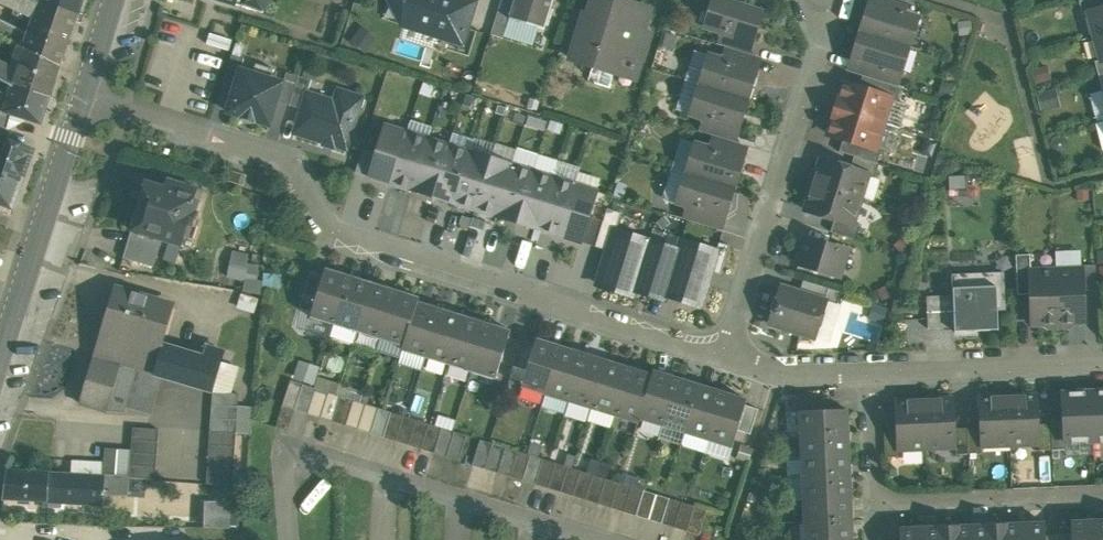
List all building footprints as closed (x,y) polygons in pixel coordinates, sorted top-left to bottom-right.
[(28,0),(0,0),(0,4),(34,22),(35,19),(40,5),(28,0)] [(40,4),(42,4),(78,15),(82,0),(41,0),(40,4)] [(269,14),(273,0),(221,0),(269,14)] [(389,1),(404,28),(466,46),(478,6),(457,0),(389,0),(389,1)] [(511,0),(501,0),(490,35),(503,39),(509,20),(514,1),(511,0)] [(514,1),(509,20),(544,30),(553,0),(515,0),(514,1)] [(590,14),(588,20),(584,19),(574,50),(571,60),(593,67),(610,72),(611,72),(620,64),(637,69),(643,49),(637,47),(647,13),(615,3),(616,0),(595,0),(590,14)] [(720,0),(713,0),(705,27),(722,33),(752,42),(761,13),(720,0)] [(899,0),(872,0),(871,5),(904,15),(908,3),(899,0)] [(1079,2),(1082,16),(1088,14),(1088,13),(1102,9),(1102,0),(1087,0),(1079,2)] [(78,15),(42,4),(41,6),(40,5),(35,19),(28,36),(22,49),(23,50),(24,49),(59,68),(64,53),(65,53),(72,36),(78,15)] [(871,5),(869,5),(860,32),(909,47),(917,20),(904,15),(871,5)] [(572,8),(561,46),(574,50),(584,19),(588,20),(590,14),(572,8)] [(1088,13),(1088,14),(1095,37),(1102,35),(1102,9),(1088,13)] [(0,20),(0,38),(16,46),(22,49),(28,36),(0,20)] [(361,48),(372,34),(361,26),(350,41),(361,48)] [(909,47),(860,32),(852,59),(854,60),(900,74),(909,47)] [(752,42),(722,33),(718,45),(727,48),(748,55),(752,42)] [(1095,37),(1101,60),(1101,61),(1102,61),(1102,35),(1095,37)] [(22,49),(16,46),(13,57),(20,59),(23,50),(22,49)] [(748,55),(727,48),(723,61),(753,70),(757,57),(748,55)] [(59,68),(24,49),(20,59),(16,74),(12,87),(50,98),(59,68)] [(244,60),(231,56),(222,85),(235,89),(240,71),(244,60)] [(723,61),(709,56),(700,86),(747,100),(756,71),(753,70),(723,61)] [(900,74),(854,60),(850,72),(862,77),(896,87),(900,74)] [(1101,61),(1101,60),(1094,62),(1098,76),(1102,75),(1102,61),(1101,61)] [(0,63),(0,80),(12,86),(12,87),(16,74),(8,67),(0,63)] [(252,75),(240,71),(235,89),(228,112),(269,125),(282,84),(270,80),(273,70),(255,64),(252,75)] [(610,72),(593,67),(590,76),(596,84),(609,88),(613,75),(611,72),(610,72)] [(299,77),(286,73),(277,102),(290,106),(299,77)] [(311,81),(299,77),(290,106),(302,110),(307,94),(311,81)] [(896,87),(862,77),(859,89),(890,99),(890,100),(896,102),(900,88),(896,87)] [(859,89),(844,85),(836,110),(883,124),(890,100),(890,99),(859,89)] [(12,86),(9,96),(0,94),(0,112),(12,116),(41,125),(50,98),(12,87),(12,86)] [(747,100),(700,86),(691,115),(735,129),(738,130),(747,100)] [(1056,90),(1037,95),(1041,111),(1060,107),(1056,90)] [(334,103),(307,94),(302,110),(295,133),(345,149),(361,98),(338,91),(334,103)] [(1089,95),(1097,122),(1102,121),(1102,91),(1089,95)] [(883,124),(836,110),(828,135),(843,140),(875,149),(875,148),(883,124)] [(0,112),(0,127),(8,130),(12,116),(0,112)] [(735,129),(705,120),(701,132),(713,136),(731,142),(735,129)] [(386,127),(370,177),(391,184),(407,133),(386,127)] [(407,133),(391,184),(412,190),(428,140),(407,133)] [(731,142),(713,136),(709,149),(739,158),(743,146),(731,142)] [(0,139),(0,176),(21,184),(33,151),(0,139)] [(449,146),(428,140),(412,190),(433,197),(449,146)] [(875,149),(843,140),(839,152),(854,157),(877,164),(881,150),(875,148),(875,149)] [(709,149),(695,145),(686,174),(733,189),(742,159),(739,158),(709,149)] [(449,146),(433,197),(454,204),(470,153),(449,146)] [(374,151),(363,148),(355,173),(366,176),(374,151)] [(491,159),(470,153),(454,204),(475,210),(491,159)] [(877,164),(854,157),(850,169),(868,175),(875,177),(879,165),(877,164)] [(491,159),(475,210),(496,217),(512,166),(491,159)] [(850,169),(821,160),(813,186),(860,200),(868,175),(850,169)] [(512,166),(496,217),(517,223),(533,172),(512,166)] [(246,176),(230,171),(227,182),(243,187),(246,176)] [(533,172),(517,223),(538,230),(554,179),(533,172)] [(724,218),(733,189),(686,174),(677,204),(687,207),(721,217),(724,218)] [(954,190),(957,205),(979,202),(974,174),(965,175),(967,188),(954,190)] [(0,176),(0,205),(12,209),(21,184),(0,176)] [(554,179),(538,230),(559,236),(575,186),(554,179)] [(166,190),(146,184),(131,232),(156,239),(180,246),(184,235),(188,236),(201,192),(168,182),(166,190)] [(575,186),(559,236),(580,243),(596,192),(575,186)] [(860,200),(813,186),(805,211),(834,220),(852,226),(853,224),(860,200)] [(721,217),(687,207),(683,219),(717,230),(721,217)] [(595,251),(609,255),(616,233),(622,217),(608,213),(595,251)] [(592,219),(584,244),(595,247),(603,222),(592,219)] [(852,226),(834,220),(830,233),(856,240),(860,227),(853,224),(852,226)] [(156,239),(131,232),(123,259),(153,268),(156,258),(150,257),(156,239)] [(633,296),(634,290),(649,243),(616,233),(609,255),(599,286),(633,296)] [(846,251),(805,239),(797,265),(837,277),(846,251)] [(666,296),(679,252),(649,243),(634,290),(664,300),(666,296)] [(711,273),(717,254),(682,243),(679,252),(666,296),(700,306),(711,273)] [(717,254),(711,273),(721,276),(729,248),(719,245),(717,254)] [(258,263),(245,263),(246,251),(228,250),(227,277),(242,278),(242,292),(257,292),(258,263)] [(1029,255),(1015,256),(1017,295),(1030,295),(1029,272),(1030,272),(1029,255)] [(1095,266),(1082,266),(1082,270),(1083,292),(1096,291),(1095,266)] [(349,277),(325,270),(323,275),(312,312),(311,313),(310,317),(315,319),(334,325),(349,277)] [(1082,270),(1056,271),(1058,328),(1068,328),(1072,323),(1084,323),(1083,292),(1082,270)] [(1030,272),(1029,272),(1030,295),(1031,325),(1043,324),(1048,329),(1058,328),(1056,271),(1030,272)] [(323,275),(310,272),(298,309),(311,313),(312,312),(323,275)] [(976,289),(953,290),(953,297),(954,314),(954,330),(955,332),(998,331),(997,311),(1005,311),(1004,275),(976,276),(976,289)] [(372,284),(349,277),(334,325),(357,332),(372,284)] [(841,293),(803,281),(799,293),(826,301),(837,305),(841,293)] [(395,291),(372,284),(357,332),(380,339),(395,291)] [(168,304),(116,288),(109,311),(110,311),(108,319),(114,321),(110,335),(101,332),(94,357),(137,370),(154,375),(162,345),(156,343),(168,304)] [(799,293),(781,288),(769,325),(814,339),(826,301),(799,293)] [(419,299),(395,291),(380,339),(399,345),(402,346),(403,346),(417,303),(418,303),(419,299)] [(237,292),(236,309),(254,311),(256,294),(237,292)] [(954,314),(953,297),(928,298),(928,315),(954,314)] [(418,303),(417,303),(403,346),(402,346),(401,350),(406,352),(425,358),(440,310),(418,303)] [(440,310),(425,358),(448,365),(463,317),(440,310)] [(954,314),(928,315),(929,331),(954,330),(954,314)] [(486,324),(463,317),(448,365),(471,372),(486,324)] [(510,332),(486,324),(471,372),(490,378),(495,380),(501,363),(509,337),(510,332)] [(509,337),(501,363),(513,366),(521,341),(509,337)] [(559,347),(536,340),(534,345),(526,370),(521,388),(525,389),(526,389),(545,395),(559,347)] [(534,345),(521,341),(513,366),(526,370),(534,345)] [(206,358),(162,345),(154,375),(161,377),(197,387),(206,358)] [(583,354),(559,347),(545,395),(568,402),(583,354)] [(606,361),(583,354),(568,402),(591,409),(606,361)] [(137,370),(94,357),(79,404),(106,412),(124,413),(125,408),(137,370)] [(206,358),(197,387),(212,392),(221,362),(206,358)] [(297,359),(291,377),(311,384),(318,366),(297,359)] [(629,368),(606,361),(591,409),(614,416),(629,368)] [(651,375),(629,368),(614,416),(633,422),(638,424),(639,420),(638,419),(652,376),(651,375)] [(154,375),(137,370),(125,408),(150,415),(161,377),(154,375)] [(677,379),(653,371),(651,375),(652,376),(638,419),(639,420),(643,421),(643,420),(662,426),(677,379)] [(700,386),(677,379),(662,426),(685,434),(700,386)] [(303,385),(290,381),(282,406),(295,410),(303,385)] [(303,385),(295,410),(308,414),(315,391),(315,389),(303,385)] [(723,393),(700,386),(685,434),(708,441),(723,393)] [(327,395),(315,391),(308,414),(320,418),(327,395)] [(238,394),(212,393),(206,485),(232,487),(238,394)] [(340,397),(328,393),(327,395),(320,418),(332,422),(340,397)] [(747,401),(723,393),(708,441),(727,447),(732,449),(737,431),(745,406),(747,401)] [(1091,393),(1063,394),(1063,419),(1065,443),(1093,442),(1091,393)] [(1091,393),(1093,442),(1102,441),(1102,393),(1091,393)] [(1036,395),(1008,396),(1010,447),(1038,445),(1038,425),(1036,395)] [(1008,396),(979,398),(980,428),(981,448),(1010,447),(1008,396)] [(340,397),(332,422),(345,426),(353,401),(340,397)] [(829,398),(791,399),(791,412),(799,412),(830,411),(829,398)] [(953,399),(924,400),(926,450),(955,449),(953,399)] [(924,400),(895,401),(897,431),(897,451),(926,450),(924,400)] [(366,405),(353,401),(345,426),(358,430),(366,405)] [(378,409),(366,405),(358,430),(370,434),(378,409)] [(758,410),(745,406),(737,431),(750,435),(758,410)] [(391,413),(378,409),(370,434),(383,438),(391,413)] [(830,411),(799,412),(799,415),(800,433),(800,435),(848,433),(848,421),(847,410),(830,411)] [(403,417),(391,413),(383,438),(396,442),(403,417)] [(416,421),(403,417),(396,442),(408,446),(416,421)] [(1063,419),(1051,420),(1051,424),(1052,451),(1065,450),(1065,443),(1063,419)] [(429,425),(416,421),(408,446),(421,450),(429,425)] [(1051,424),(1038,425),(1038,445),(1039,451),(1052,451),(1051,424)] [(441,428),(429,425),(421,450),(433,454),(441,428)] [(159,429),(131,428),(130,448),(128,478),(156,479),(159,429)] [(454,432),(441,428),(433,454),(446,458),(454,432)] [(980,428),(967,429),(968,455),(981,454),(981,448),(980,428)] [(967,429),(954,429),(955,449),(955,455),(968,455),(967,429)] [(897,431),(884,432),(885,458),(898,458),(897,451),(897,431)] [(454,432),(446,458),(459,462),(467,436),(454,432)] [(848,433),(800,435),(801,457),(849,455),(849,445),(848,433)] [(480,440),(472,466),(484,469),(492,444),(480,440)] [(505,448),(492,444),(484,469),(497,473),(505,448)] [(130,448),(106,447),(105,460),(104,476),(128,478),(130,448)] [(518,452),(505,448),(497,473),(510,477),(518,452)] [(530,456),(518,452),(510,477),(522,481),(530,456)] [(849,455),(801,457),(802,479),(850,477),(849,455)] [(543,460),(530,456),(522,481),(535,485),(543,460)] [(105,460),(72,458),(72,475),(104,476),(105,460)] [(555,464),(543,460),(535,485),(547,489),(555,464)] [(568,468),(555,464),(547,489),(560,493),(568,468)] [(580,472),(568,468),(560,493),(572,497),(580,472)] [(49,473),(6,472),(2,500),(47,502),(47,500),(49,473)] [(593,476),(580,472),(572,497),(585,501),(593,476)] [(58,474),(49,473),(47,500),(64,502),(65,492),(57,492),(58,474)] [(72,475),(58,474),(57,492),(65,492),(64,502),(85,503),(85,504),(103,506),(104,496),(104,476),(72,475)] [(128,478),(104,476),(104,496),(127,497),(128,478)] [(606,479),(593,476),(585,501),(598,505),(606,479)] [(850,477),(802,479),(803,501),(851,499),(850,489),(850,477)] [(618,483),(606,479),(598,505),(610,509),(618,483)] [(631,487),(618,483),(610,509),(623,512),(631,487)] [(643,491),(631,487),(623,512),(636,516),(643,491)] [(656,495),(643,491),(636,516),(648,520),(656,495)] [(669,499),(656,495),(648,520),(661,524),(669,499)] [(681,503),(669,499),(661,524),(674,528),(681,503)] [(851,499),(803,501),(804,523),(852,521),(851,509),(851,499)] [(230,503),(205,502),(204,527),(229,528),(230,503)] [(694,507),(681,503),(674,528),(686,532),(694,507)] [(707,511),(694,507),(686,532),(699,536),(707,511)] [(804,523),(804,539),(852,539),(852,533),(852,521),(804,523)] [(1071,522),(1072,539),(1071,539),(1096,539),(1095,521),(1084,521),(1083,522),(1071,522)] [(1031,524),(1031,523),(1019,524),(1020,539),(1045,539),(1044,523),(1031,524)] [(996,525),(996,539),(1020,539),(1019,524),(996,525)] [(972,526),(972,539),(996,539),(996,525),(972,526)] [(948,527),(948,539),(972,539),(972,526),(948,527)] [(924,528),(925,539),(948,539),(948,527),(924,528)] [(912,528),(900,529),(900,539),(925,539),(924,528),(912,528)]
